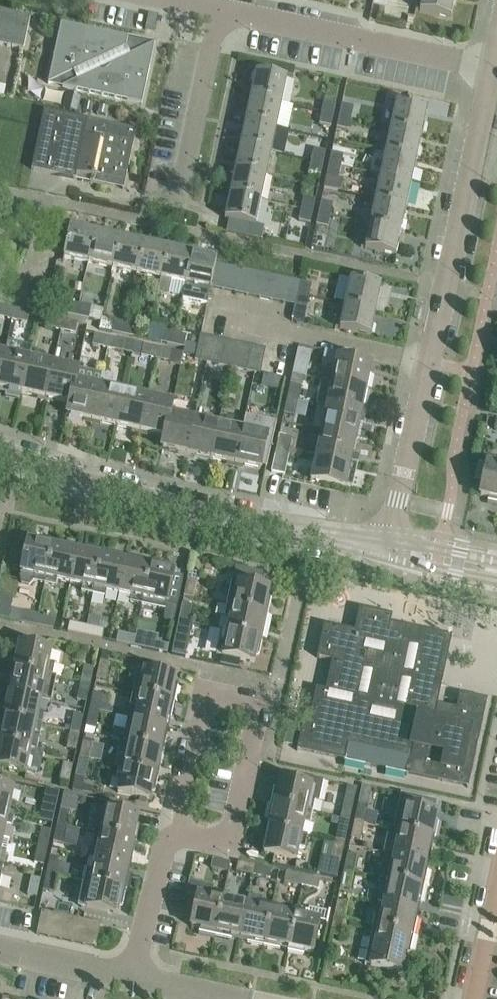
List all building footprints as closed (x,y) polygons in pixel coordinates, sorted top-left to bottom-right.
[(456,0),(423,0),(420,13),(452,20),(456,0)] [(9,49),(9,48),(24,51),(31,19),(0,12),(0,47),(9,49)] [(142,106),(153,57),(155,45),(61,25),(48,87),(142,106)] [(256,74),(251,98),(282,105),(287,81),(256,74)] [(251,98),(246,123),(277,130),(282,105),(251,98)] [(325,102),(322,114),(334,117),(336,105),(325,102)] [(84,103),(82,112),(91,114),(93,105),(84,103)] [(396,104),(391,129),(422,136),(428,111),(396,104)] [(342,106),(340,118),(351,120),(354,109),(342,106)] [(99,107),(97,115),(106,117),(108,109),(99,107)] [(44,112),(32,173),(77,182),(78,176),(92,179),(91,184),(124,191),(134,143),(137,132),(44,112)] [(322,114),(320,126),(331,128),(334,117),(322,114)] [(340,118),(337,129),(349,132),(351,120),(340,118)] [(246,123),(241,147),(272,155),(277,130),(246,123)] [(320,126),(317,139),(328,141),(329,141),(331,128),(320,126)] [(391,129),(386,154),(417,161),(422,136),(391,129)] [(241,147),(236,171),(267,179),(272,155),(241,147)] [(314,151),(312,163),(324,165),(326,153),(314,151)] [(332,154),(329,166),(341,169),(344,157),(332,154)] [(386,154),(380,179),(411,185),(417,161),(386,154)] [(312,163),(309,174),(321,177),(324,165),(312,163)] [(329,166),(327,177),(339,179),(341,169),(329,166)] [(236,171),(230,199),(261,204),(267,179),(236,171)] [(380,179),(375,203),(406,210),(411,185),(380,179)] [(256,227),(261,204),(230,199),(225,221),(256,227)] [(304,199),(302,211),(313,213),(316,202),(304,199)] [(322,203),(319,215),(331,218),(333,206),(322,203)] [(375,203),(370,227),(401,234),(406,210),(375,203)] [(302,211),(299,223),(310,226),(313,213),(302,211)] [(319,215),(317,227),(328,229),(331,218),(319,215)] [(396,257),(401,234),(370,227),(365,251),(396,257)] [(64,260),(91,266),(99,235),(71,229),(64,260)] [(99,235),(91,266),(115,271),(123,240),(99,235)] [(123,240),(115,271),(138,276),(144,245),(123,240)] [(144,245),(138,276),(161,281),(168,250),(144,245)] [(168,250),(161,281),(158,294),(183,299),(183,295),(193,255),(168,250)] [(193,255),(183,295),(207,300),(210,291),(211,289),(216,266),(217,260),(193,255)] [(216,266),(211,289),(295,307),(297,298),(298,296),(301,284),(216,266)] [(350,281),(345,305),(376,313),(382,288),(350,281)] [(301,284),(298,296),(310,298),(312,286),(302,284),(301,284)] [(297,298),(295,307),(307,310),(310,298),(298,296),(297,298)] [(58,302),(55,314),(80,319),(83,307),(58,302)] [(345,305),(340,329),(340,331),(371,337),(376,313),(345,305)] [(99,332),(103,333),(105,321),(102,320),(104,311),(92,308),(91,309),(83,307),(80,319),(101,324),(99,332)] [(13,322),(15,311),(0,308),(0,319),(13,322)] [(15,311),(13,322),(27,325),(30,314),(15,311)] [(46,329),(61,332),(63,322),(48,319),(46,329)] [(105,321),(103,333),(126,337),(128,325),(105,321)] [(63,322),(61,332),(74,335),(76,335),(79,325),(63,322)] [(128,325),(126,337),(136,339),(138,327),(128,325)] [(151,327),(148,342),(173,347),(175,335),(163,332),(160,329),(151,327)] [(175,335),(173,347),(185,350),(187,338),(175,335)] [(93,347),(109,351),(111,340),(95,337),(93,347)] [(195,362),(209,365),(214,340),(201,337),(195,362)] [(111,340),(109,351),(123,354),(125,343),(111,340)] [(214,340),(209,365),(221,368),(227,343),(214,340)] [(227,343),(221,368),(234,371),(239,346),(227,343)] [(239,346),(234,371),(247,373),(252,348),(239,346)] [(141,358),(157,361),(159,350),(144,347),(141,358)] [(252,348),(247,373),(261,376),(266,351),(252,348)] [(159,350),(157,361),(171,364),(171,366),(181,369),(184,355),(174,353),(174,354),(159,350)] [(299,351),(293,377),(306,380),(309,366),(311,359),(312,354),(299,351)] [(326,352),(323,367),(336,369),(333,383),(368,391),(373,366),(338,359),(339,355),(326,352)] [(0,379),(0,390),(22,395),(30,359),(5,354),(0,379)] [(30,359),(22,395),(47,400),(54,365),(30,359)] [(54,365),(47,400),(71,405),(76,382),(79,370),(54,365)] [(101,388),(93,422),(117,428),(125,393),(112,390),(115,378),(103,375),(101,388)] [(76,382),(71,405),(69,417),(93,422),(101,388),(76,382)] [(333,383),(327,408),(362,415),(368,391),(333,383)] [(291,387),(288,399),(299,401),(302,389),(291,387)] [(125,393),(117,428),(141,433),(149,398),(125,393)] [(149,398),(141,433),(165,438),(170,415),(173,403),(149,398)] [(284,416),(296,418),(299,401),(288,399),(284,416)] [(327,408),(322,432),(357,440),(362,415),(327,408)] [(170,415),(165,438),(163,449),(187,455),(195,420),(170,415)] [(195,420),(187,455),(211,460),(219,425),(195,420)] [(219,425),(211,460),(236,465),(243,431),(219,425)] [(243,431),(236,465),(261,471),(268,436),(243,431)] [(322,432),(317,456),(352,464),(357,440),(322,432)] [(280,437),(277,447),(291,451),(293,440),(280,437)] [(272,474),(285,477),(291,451),(277,447),(272,474)] [(346,489),(352,464),(317,456),(311,481),(346,489)] [(496,505),(496,462),(488,460),(479,498),(488,500),(488,503),(496,505)] [(28,542),(21,576),(20,579),(21,586),(29,588),(33,584),(45,586),(54,545),(37,541),(36,544),(28,542)] [(54,545),(45,586),(56,589),(57,584),(71,587),(78,550),(54,545)] [(11,549),(9,559),(20,561),(22,552),(11,549)] [(78,550),(71,587),(82,589),(81,594),(94,597),(103,555),(78,550)] [(103,555),(94,597),(105,599),(106,594),(119,597),(127,560),(103,555)] [(127,560),(119,597),(131,599),(130,604),(143,607),(151,565),(127,560)] [(151,565),(143,607),(154,609),(155,605),(168,607),(175,574),(166,572),(166,569),(151,565)] [(184,599),(194,601),(197,583),(188,581),(184,599)] [(230,596),(227,608),(268,617),(271,600),(269,600),(271,591),(237,584),(233,583),(230,596)] [(183,606),(179,623),(188,625),(192,608),(183,606)] [(229,621),(227,633),(263,641),(268,617),(227,608),(225,620),(229,621)] [(488,702),(460,696),(457,713),(437,709),(453,638),(391,625),(393,618),(360,611),(355,634),(324,627),(317,660),(332,664),(326,693),(316,691),(310,722),(304,721),(297,753),(345,763),(406,777),(469,791),(488,702)] [(21,615),(19,624),(36,627),(38,618),(21,615)] [(38,618),(36,627),(54,631),(55,622),(38,618)] [(175,640),(172,655),(186,658),(193,625),(188,625),(179,623),(175,640)] [(70,625),(68,634),(85,637),(87,628),(70,625)] [(87,628),(85,637),(102,641),(104,631),(87,628)] [(260,656),(263,641),(227,633),(222,632),(219,644),(224,645),(221,658),(255,665),(257,656),(260,656)] [(119,635),(117,644),(134,648),(136,639),(119,635)] [(136,639),(134,648),(151,651),(153,642),(136,639)] [(15,654),(11,671),(52,679),(55,667),(50,666),(53,653),(20,646),(18,654),(15,654)] [(101,663),(97,681),(106,682),(110,665),(111,665),(113,656),(104,654),(102,663),(101,663)] [(84,668),(81,685),(90,687),(94,670),(84,668)] [(6,695),(43,702),(52,704),(57,680),(52,679),(11,671),(6,695)] [(136,684),(133,696),(174,705),(178,687),(175,687),(177,680),(143,672),(140,685),(136,684)] [(77,702),(87,704),(90,687),(81,685),(77,702)] [(6,695),(1,719),(42,727),(44,716),(40,715),(43,702),(6,695)] [(93,695),(90,712),(99,714),(103,697),(93,695)] [(135,709),(133,721),(169,729),(174,705),(133,696),(131,708),(135,709)] [(86,729),(96,731),(99,714),(90,712),(86,729)] [(74,716),(70,733),(80,736),(84,718),(74,716)] [(0,723),(0,744),(33,751),(35,738),(39,739),(42,727),(1,719),(0,723)] [(128,720),(123,745),(164,754),(169,729),(133,721),(128,720)] [(288,725),(283,746),(292,748),(297,727),(288,725)] [(67,751),(76,753),(77,753),(80,736),(70,733),(69,738),(68,747),(67,751)] [(33,751),(0,744),(0,770),(27,776),(30,763),(34,764),(37,751),(33,751)] [(83,744),(79,761),(89,763),(93,746),(83,744)] [(125,758),(122,770),(159,778),(164,754),(123,745),(121,757),(125,758)] [(79,761),(76,778),(85,781),(89,763),(79,761)] [(60,783),(69,785),(70,785),(73,767),(64,765),(60,783)] [(155,793),(159,778),(122,770),(118,769),(116,781),(120,782),(117,795),(151,802),(153,793),(155,793)] [(275,790),(271,806),(312,815),(315,803),(311,802),(313,789),(280,782),(278,790),(275,790)] [(14,818),(17,806),(12,805),(15,792),(0,788),(0,815),(14,818)] [(342,813),(340,820),(350,822),(355,799),(357,790),(347,788),(342,813)] [(397,820),(394,832),(423,838),(435,841),(438,825),(435,824),(437,815),(425,813),(427,802),(402,797),(397,820)] [(271,806),(266,831),(307,839),(308,838),(303,837),(305,825),(310,826),(312,815),(271,806)] [(358,806),(356,818),(355,824),(364,826),(368,808),(358,806)] [(61,810),(57,827),(67,829),(71,812),(61,810)] [(98,823),(95,835),(136,844),(140,825),(138,825),(139,818),(105,811),(103,824),(98,823)] [(41,812),(39,822),(53,825),(54,818),(55,815),(46,812),(41,812)] [(5,841),(8,829),(12,830),(14,818),(0,815),(0,840),(5,841)] [(339,828),(335,845),(345,847),(350,822),(340,820),(339,828)] [(351,840),(361,842),(364,826),(355,824),(351,840)] [(53,844),(54,844),(63,846),(67,829),(57,827),(53,844)] [(41,831),(38,848),(48,850),(51,833),(41,831)] [(305,851),(307,839),(266,831),(263,846),(266,847),(264,856),(297,863),(300,850),(305,851)] [(396,845),(393,857),(430,865),(435,841),(394,832),(392,844),(396,845)] [(98,848),(95,861),(131,869),(136,844),(95,835),(93,847),(98,848)] [(4,867),(9,842),(5,841),(0,840),(0,866),(4,867)] [(341,864),(345,847),(335,845),(331,862),(341,864)] [(34,865),(44,867),(48,850),(38,848),(34,865)] [(348,855),(344,873),(354,875),(358,857),(348,855)] [(386,869),(383,881),(424,889),(430,865),(393,857),(391,870),(386,869)] [(51,858),(47,876),(56,878),(60,860),(51,858)] [(88,872),(85,884),(126,893),(131,869),(95,861),(92,873),(88,872)] [(228,874),(230,864),(213,861),(211,870),(228,874)] [(236,874),(253,877),(255,867),(238,864),(236,874)] [(255,867),(253,877),(270,881),(272,871),(255,867)] [(341,889),(350,891),(354,875),(344,873),(341,889)] [(284,884),(302,888),(304,878),(286,874),(284,884)] [(43,893),(46,893),(53,895),(56,878),(47,876),(43,893)] [(304,878),(302,888),(319,891),(321,881),(304,878)] [(32,880),(28,895),(28,897),(37,899),(41,881),(32,880)] [(386,891),(383,906),(419,913),(424,889),(383,881),(381,890),(386,891)] [(123,909),(126,893),(85,884),(83,895),(87,896),(85,910),(118,917),(120,908),(123,909)] [(189,884),(186,896),(197,898),(191,929),(199,931),(199,934),(215,937),(239,942),(240,943),(263,948),(287,953),(288,953),(304,956),(304,953),(313,955),(320,922),(329,923),(331,914),(310,909),(309,914),(297,912),(296,912),(295,916),(283,914),(284,909),(272,907),(261,904),(262,900),(249,897),(247,906),(235,903),(236,899),(223,897),(213,894),(214,889),(189,884)] [(338,903),(334,921),(343,923),(347,905),(338,903)] [(375,917),(372,929),(414,937),(419,913),(383,906),(380,918),(375,917)] [(37,937),(49,939),(53,916),(42,913),(37,937)] [(53,916),(49,939),(60,941),(65,918),(53,916)] [(65,918),(60,941),(72,944),(77,921),(65,918)] [(77,921),(72,944),(84,947),(89,923),(77,921)] [(334,921),(331,937),(340,939),(343,923),(334,921)] [(89,923),(84,947),(96,949),(101,926),(89,923)] [(410,954),(414,937),(372,929),(370,941),(365,967),(370,968),(403,975),(408,953),(410,954)]
